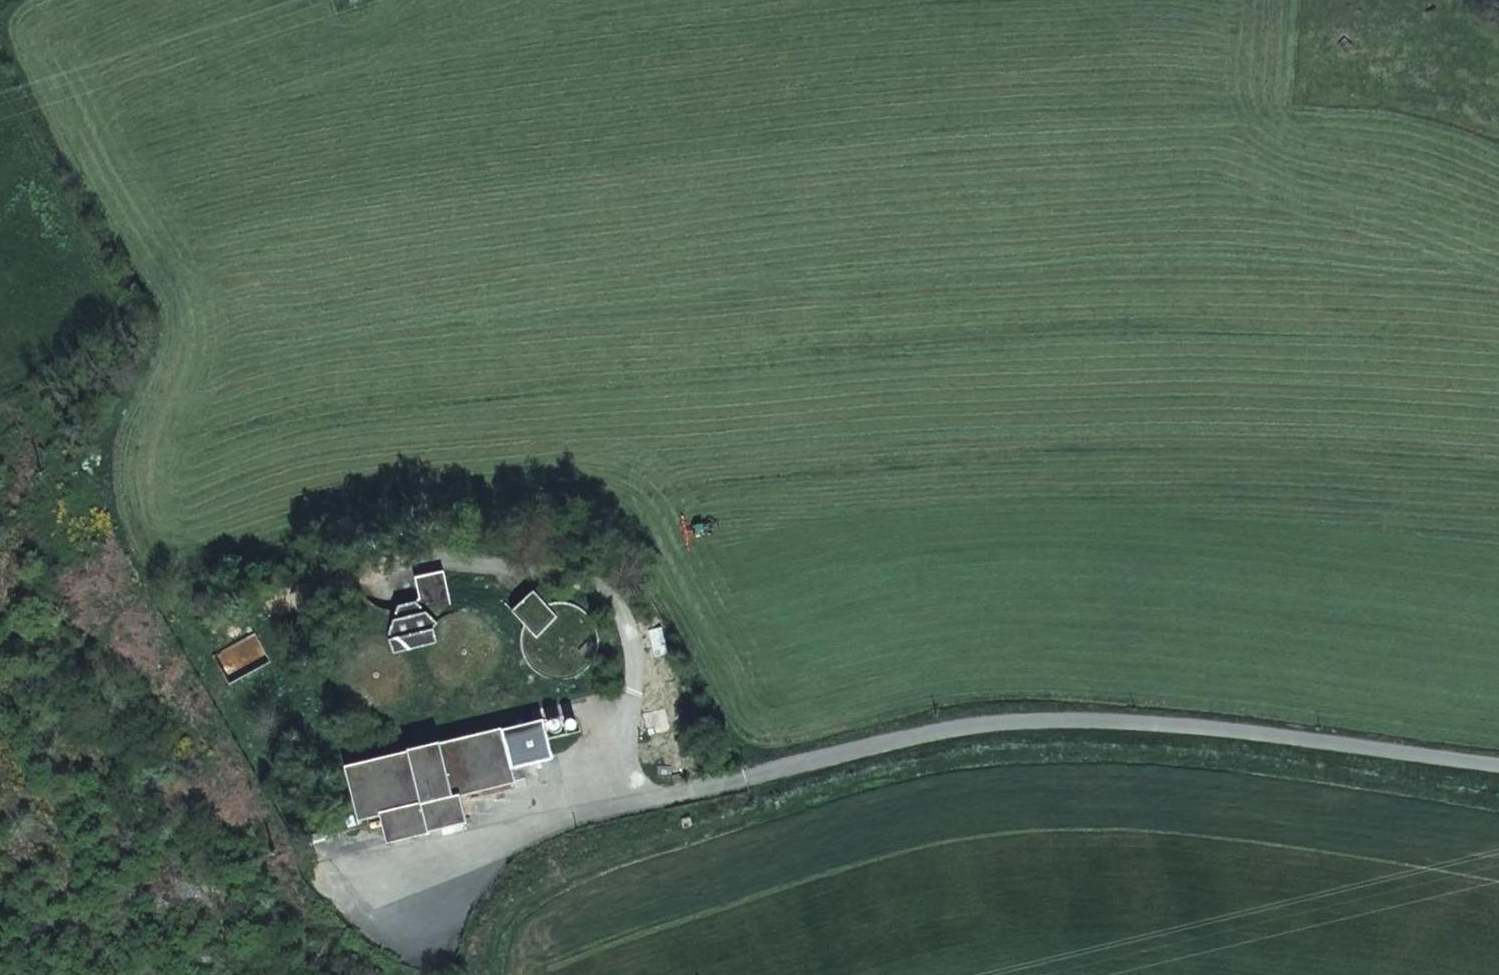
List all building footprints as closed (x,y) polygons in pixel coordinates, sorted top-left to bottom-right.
[(425,602),(417,606),(400,603),(397,634),(405,639),(398,641),(402,657),(444,648),(440,630),(446,622),(444,620),(460,615),(446,572),(418,581),(425,602)] [(557,604),(552,606),(541,592),(518,611),(531,626),(530,627),(528,632),(527,638),(527,643),(527,649),(528,654),(530,659),(533,664),(536,669),(540,672),(544,676),(549,679),(554,681),(560,682),(565,683),(571,682),(576,681),(581,680),(587,677),(591,674),(595,671),(599,666),(602,662),(604,657),(605,651),(606,643),(606,638),(605,632),(603,627),(600,622),(597,618),(593,614),(589,610),(584,607),(579,605),(573,604),(568,603),(563,603),(557,604)] [(668,631),(654,633),(660,660),(674,658),(668,631)] [(671,711),(649,716),(652,736),(676,732),(671,711)] [(464,744),(478,795),(522,783),(519,771),(560,760),(550,722),(464,744)] [(396,844),(477,823),(470,797),(478,795),(464,744),(448,748),(447,744),(415,752),(417,757),(354,773),(367,823),(389,817),(396,844)]
